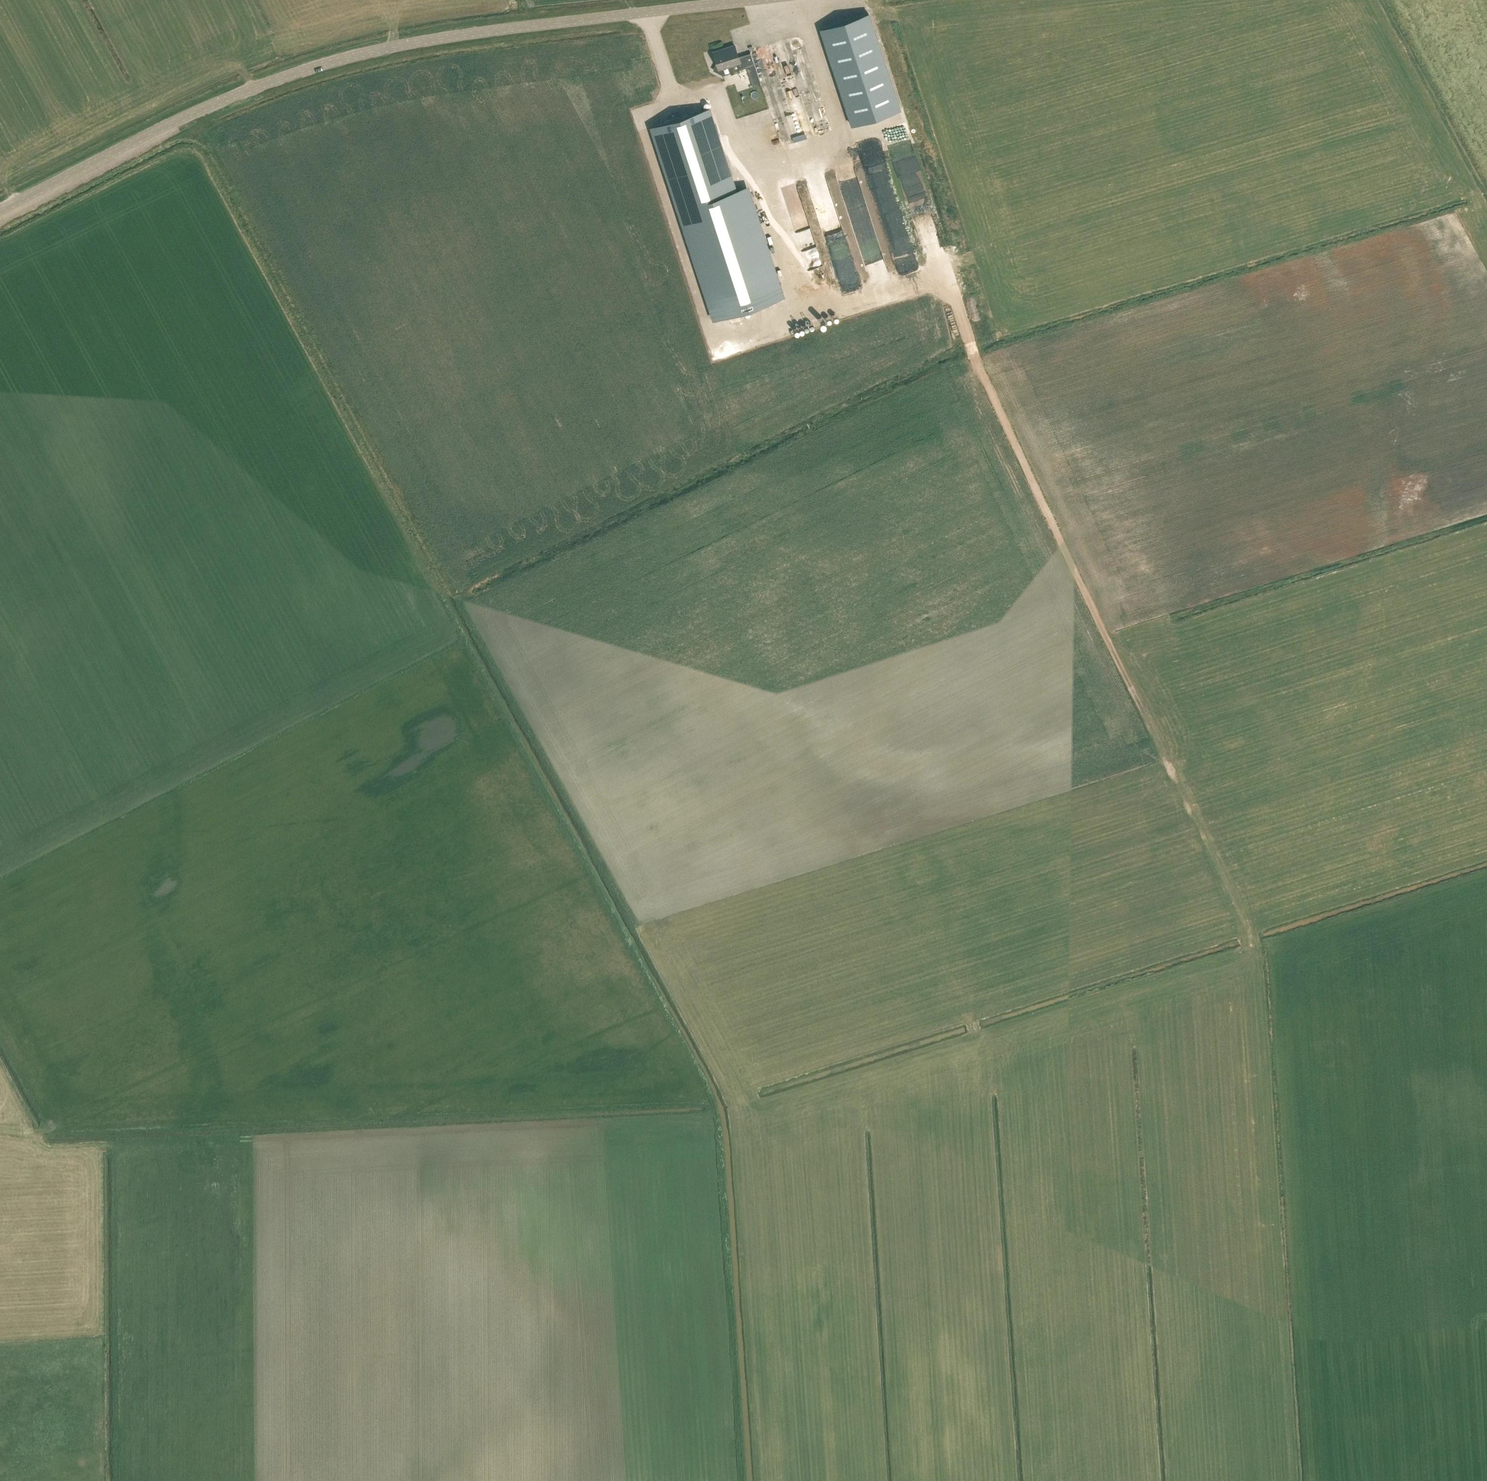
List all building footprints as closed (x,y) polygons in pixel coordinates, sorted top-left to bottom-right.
[(851,124),(899,108),(868,13),(821,29),(851,124)] [(738,28),(740,40),(749,38),(747,27),(738,28)] [(726,47),(726,49),(721,50),(720,49),(716,51),(715,52),(714,53),(717,63),(713,69),(723,74),(730,72),(731,74),(740,71),(740,69),(747,67),(753,86),(754,86),(760,84),(752,61),(772,54),(769,45),(749,52),(750,52),(738,56),(735,44),(726,47)] [(714,318),(782,296),(746,186),(736,190),(710,108),(652,126),(714,318)] [(769,109),(755,114),(756,119),(771,115),(769,109)] [(847,143),(877,135),(874,122),(844,130),(847,143)] [(895,129),(857,143),(862,155),(899,141),(895,129)] [(783,174),(765,181),(768,188),(785,181),(783,174)] [(853,187),(858,196),(863,193),(859,185),(853,187)] [(769,192),(774,209),(781,206),(776,190),(769,192)] [(795,206),(778,213),(781,220),(798,214),(795,206)] [(829,206),(824,211),(829,217),(835,212),(829,206)]
